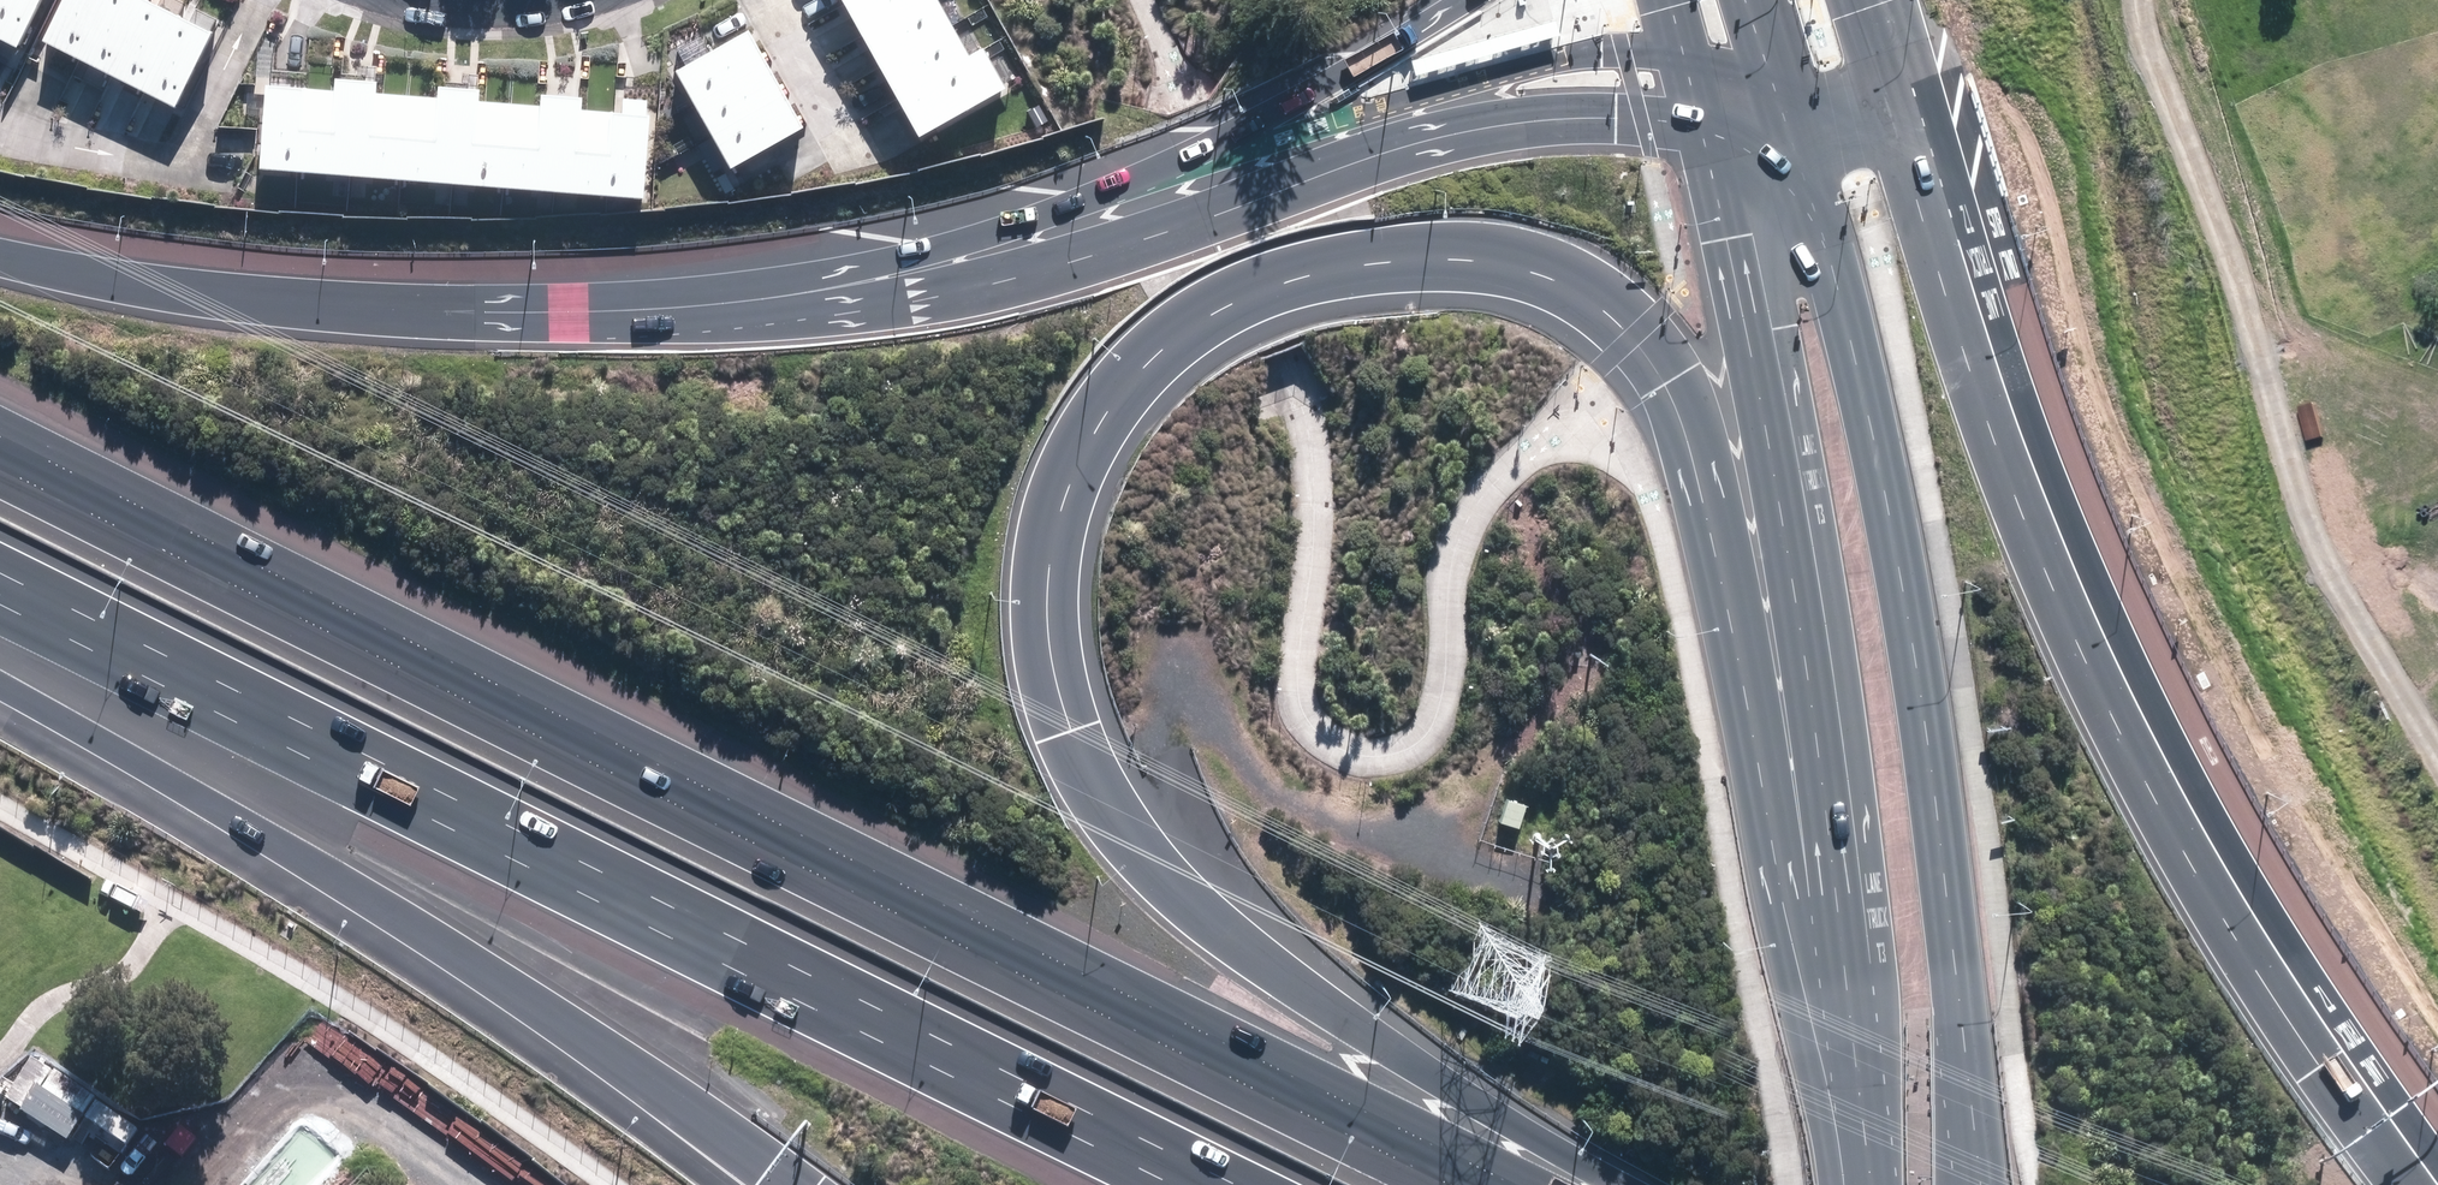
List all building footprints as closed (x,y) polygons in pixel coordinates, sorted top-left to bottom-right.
[(18,41),(39,0),(0,0),(0,32),(18,41)] [(49,32),(81,49),(106,0),(65,0),(49,32)] [(81,49),(114,65),(146,0),(106,0),(81,49)] [(161,0),(146,0),(114,65),(146,81),(182,10),(161,0)] [(859,24),(902,0),(846,0),(859,24)] [(859,24),(878,59),(951,18),(941,0),(902,0),(859,24)] [(214,27),(182,10),(146,81),(178,97),(214,27)] [(951,18),(878,59),(898,93),(970,53),(951,18)] [(1555,34),(1551,19),(1408,59),(1412,73),(1555,34)] [(746,23),(675,65),(694,96),(765,54),(746,23)] [(970,53),(898,93),(917,128),(1003,80),(984,46),(970,53)] [(765,54),(694,96),(712,127),(783,85),(765,54)] [(335,83),(270,78),(263,159),(644,189),(652,90),(620,88),(619,102),(582,99),(583,90),(541,87),(540,96),(483,92),(484,82),(439,79),(438,88),(374,83),(375,73),(336,70),(335,83)] [(783,85),(712,127),(731,158),(802,116),(783,85)]
